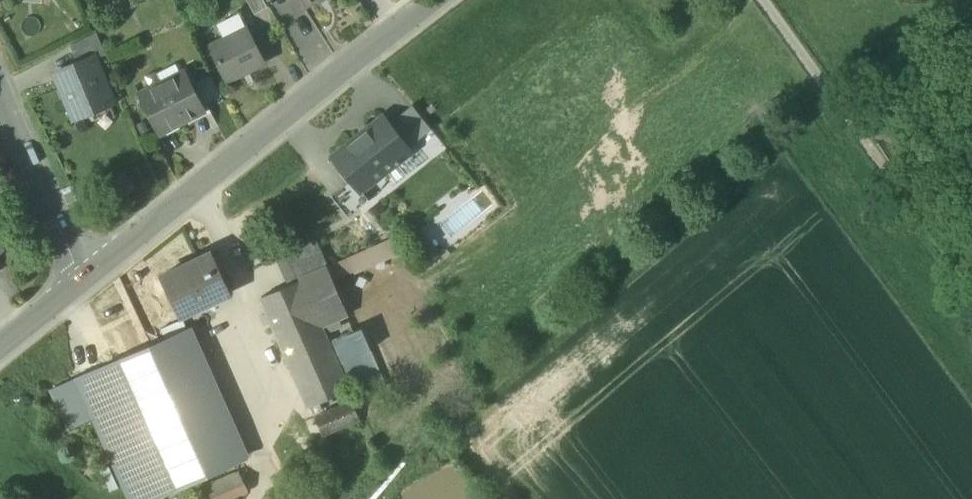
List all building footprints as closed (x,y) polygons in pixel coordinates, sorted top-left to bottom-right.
[(264,0),(247,0),(255,14),(268,7),(264,0)] [(296,13),(316,0),(288,0),(296,13)] [(210,46),(227,80),(263,62),(246,28),(210,46)] [(71,46),(79,66),(93,60),(106,55),(97,32),(71,46)] [(58,74),(75,115),(110,100),(93,60),(79,66),(58,74)] [(184,71),(162,82),(182,122),(204,111),(184,71)] [(196,83),(209,109),(224,101),(211,75),(196,83)] [(160,134),(182,122),(162,82),(140,94),(160,134)] [(400,119),(417,141),(431,130),(412,106),(397,118),(399,120),(400,119)] [(399,120),(390,127),(383,117),(332,157),(351,181),(358,189),(380,171),(383,174),(411,152),(408,149),(417,141),(400,119),(399,120)] [(361,191),(383,174),(380,171),(358,189),(360,192),(361,191)] [(332,196),(348,217),(368,201),(361,191),(360,192),(358,189),(351,181),(332,196)] [(61,190),(67,204),(77,200),(70,186),(61,190)] [(275,258),(288,286),(327,269),(315,241),(275,258)] [(161,277),(177,311),(209,296),(212,303),(229,295),(210,254),(161,277)] [(349,260),(327,269),(332,280),(354,271),(349,260)] [(263,298),(282,341),(319,325),(324,323),(346,313),(332,280),(327,269),(288,286),(263,298)] [(209,296),(177,311),(180,317),(180,318),(212,303),(209,296)] [(158,327),(164,341),(186,331),(180,318),(180,317),(158,327)] [(347,389),(321,329),(319,325),(282,341),(310,406),(347,389)] [(122,360),(179,489),(235,465),(190,363),(204,356),(192,329),(186,331),(164,341),(122,360)] [(75,380),(93,420),(128,498),(157,498),(179,489),(122,360),(75,380)] [(69,431),(93,420),(75,380),(52,391),(69,431)] [(315,417),(323,435),(360,418),(352,401),(315,417)] [(99,471),(109,493),(118,489),(108,467),(99,471)] [(196,498),(229,498),(246,492),(237,473),(194,492),(196,498)]
